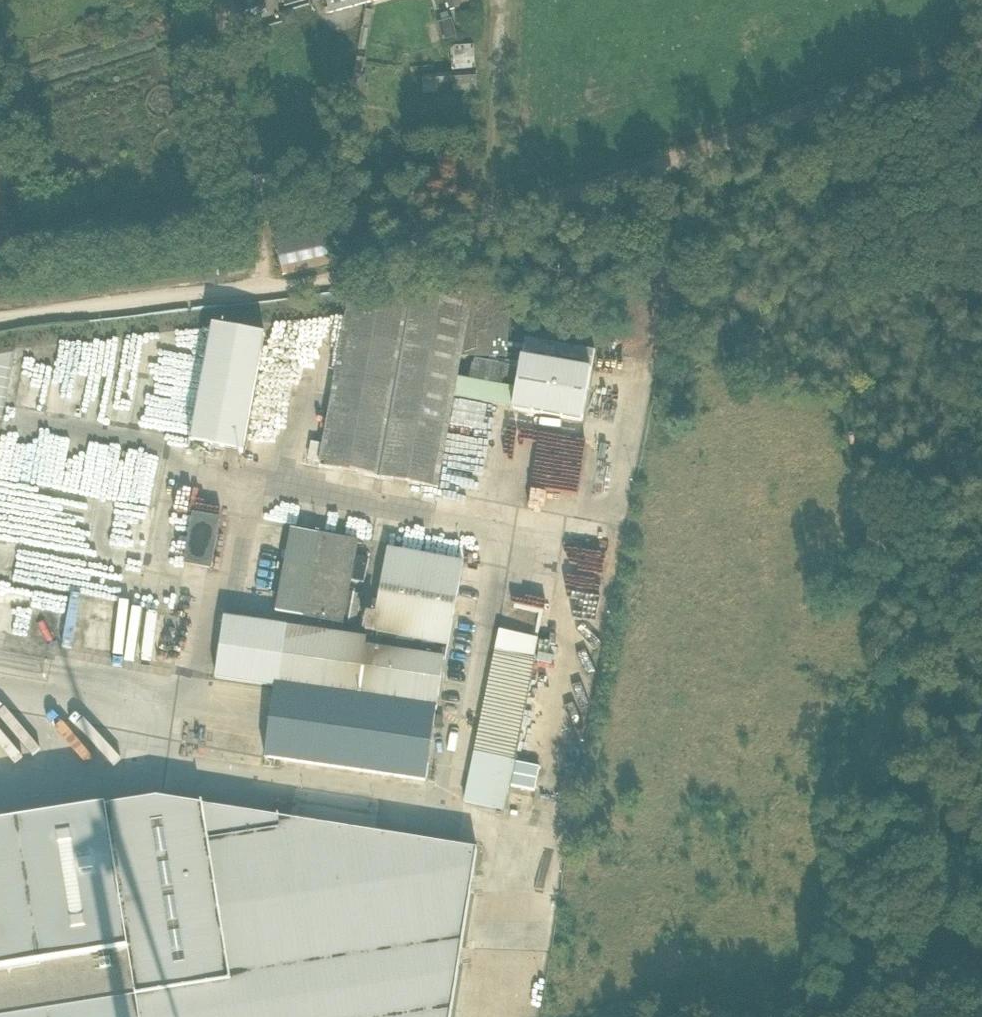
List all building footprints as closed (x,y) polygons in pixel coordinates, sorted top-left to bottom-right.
[(368,3),(367,0),(324,0),(328,14),(368,3)] [(445,2),(446,1),(447,4),(445,4),(447,8),(449,8),(449,10),(454,9),(454,8),(461,7),(459,0),(444,0),(445,2)] [(437,23),(443,41),(455,38),(450,20),(437,23)] [(452,71),(475,69),(474,45),(451,47),(452,71)] [(357,57),(349,98),(358,100),(358,97),(366,99),(369,85),(365,84),(366,76),(362,75),(365,58),(357,57)] [(477,90),(476,72),(422,75),(423,94),(438,93),(438,84),(453,84),(454,92),(477,90)] [(257,202),(261,215),(311,202),(308,190),(257,202)] [(284,277),(334,265),(319,205),(271,219),(284,277)] [(510,289),(350,294),(319,468),(438,490),(454,398),(513,409),(512,410),(583,423),(595,351),(525,338),(519,369),(507,367),(507,366),(474,360),(470,381),(458,379),(462,358),(508,358),(509,332),(510,289)] [(191,444),(244,454),(266,336),(213,326),(191,444)] [(193,513),(184,564),(211,570),(220,519),(193,513)] [(291,530),(276,612),(304,617),(303,618),(343,625),(359,541),(319,534),(319,535),(291,530)] [(377,634),(375,648),(366,647),(367,639),(224,617),(215,680),(274,689),(264,759),(281,762),(280,772),(298,776),(300,765),(426,783),(434,728),(442,729),(444,717),(436,716),(436,708),(437,709),(445,659),(446,659),(465,562),(389,548),(378,601),(373,600),(370,615),(367,615),(364,633),(376,635),(376,634),(377,634)] [(499,630),(464,803),(504,812),(509,786),(532,791),(537,767),(514,762),(535,659),(533,659),(537,638),(499,630)] [(0,824),(0,1016),(452,1016),(476,848),(158,799),(0,824)]
